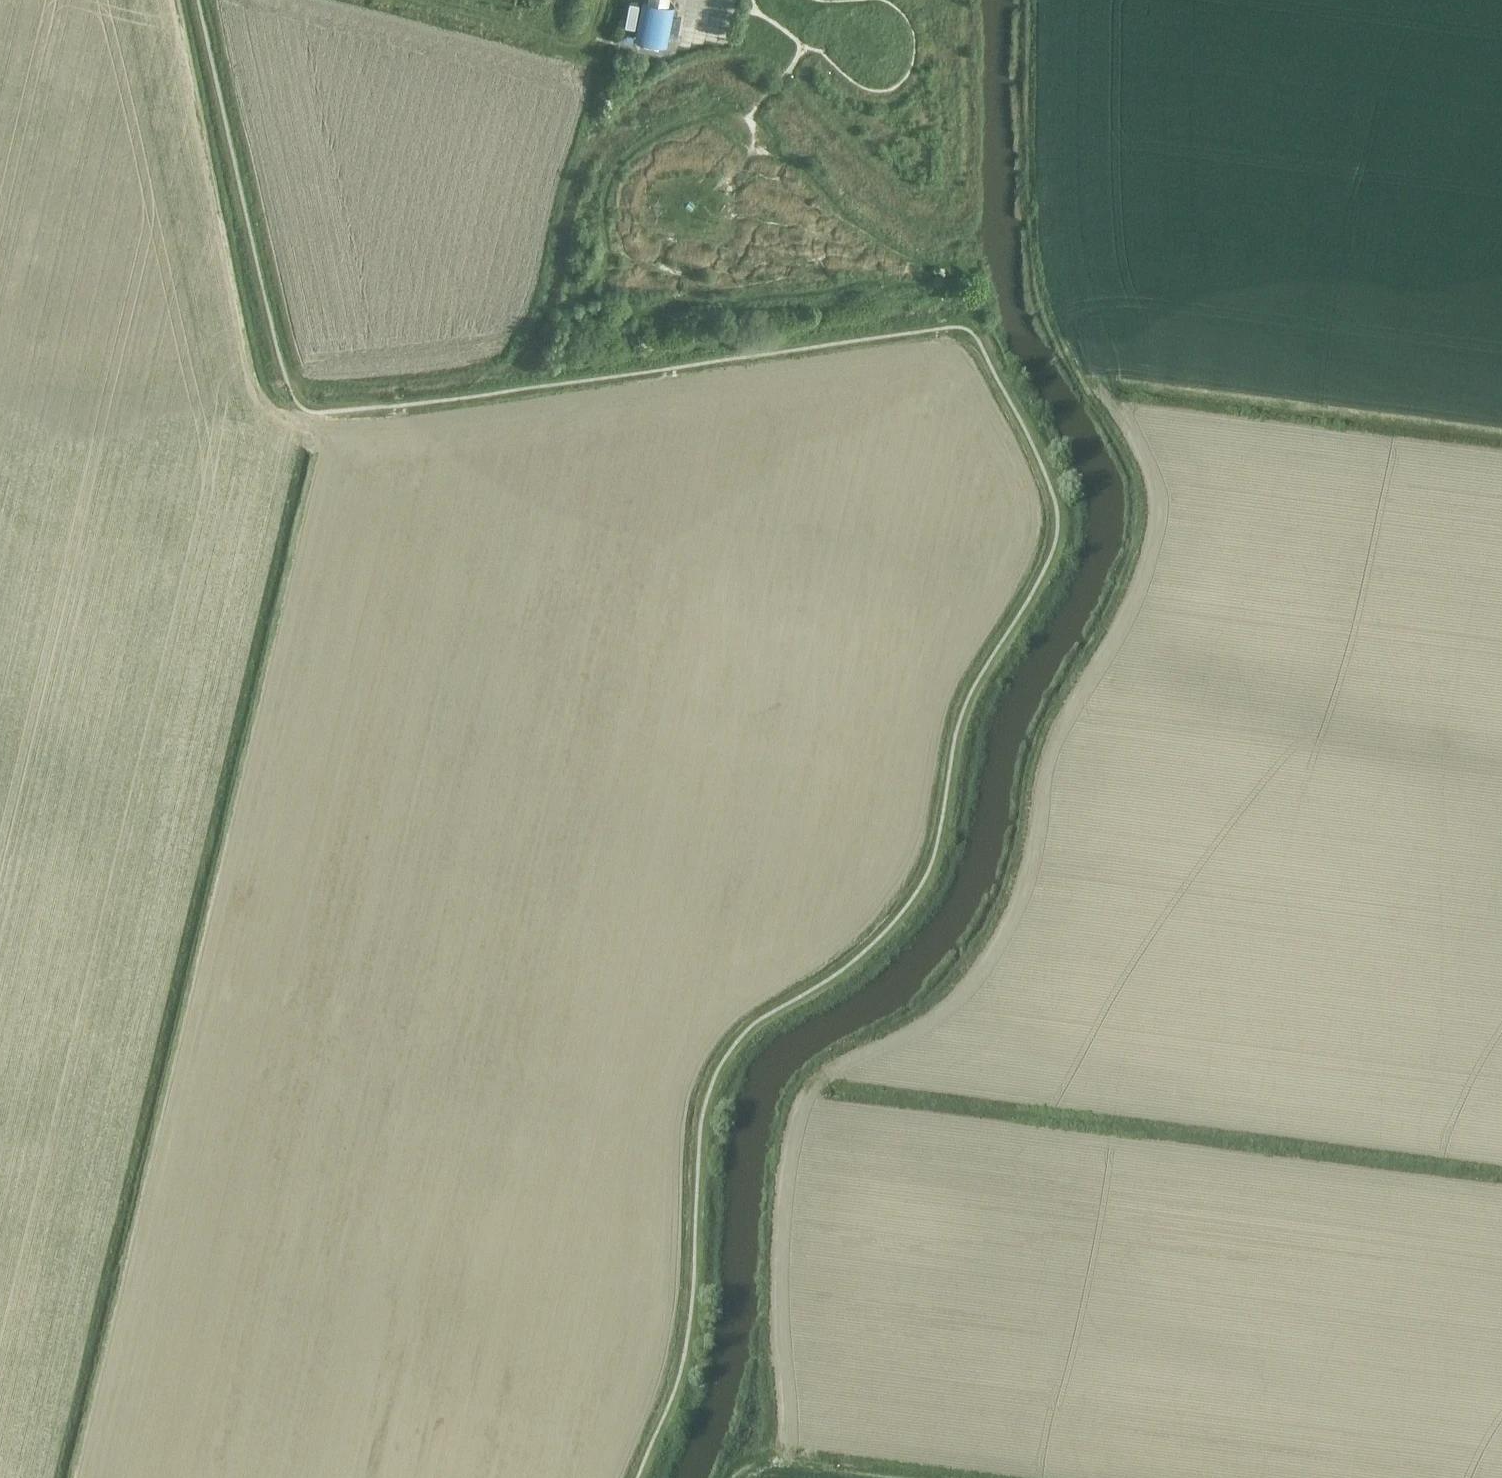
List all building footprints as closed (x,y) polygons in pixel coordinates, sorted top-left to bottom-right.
[(681,17),(671,15),(673,4),(649,0),(642,0),(635,39),(665,45),(667,35),(677,37),(681,17)] [(635,26),(639,3),(629,1),(625,25),(635,26)]
